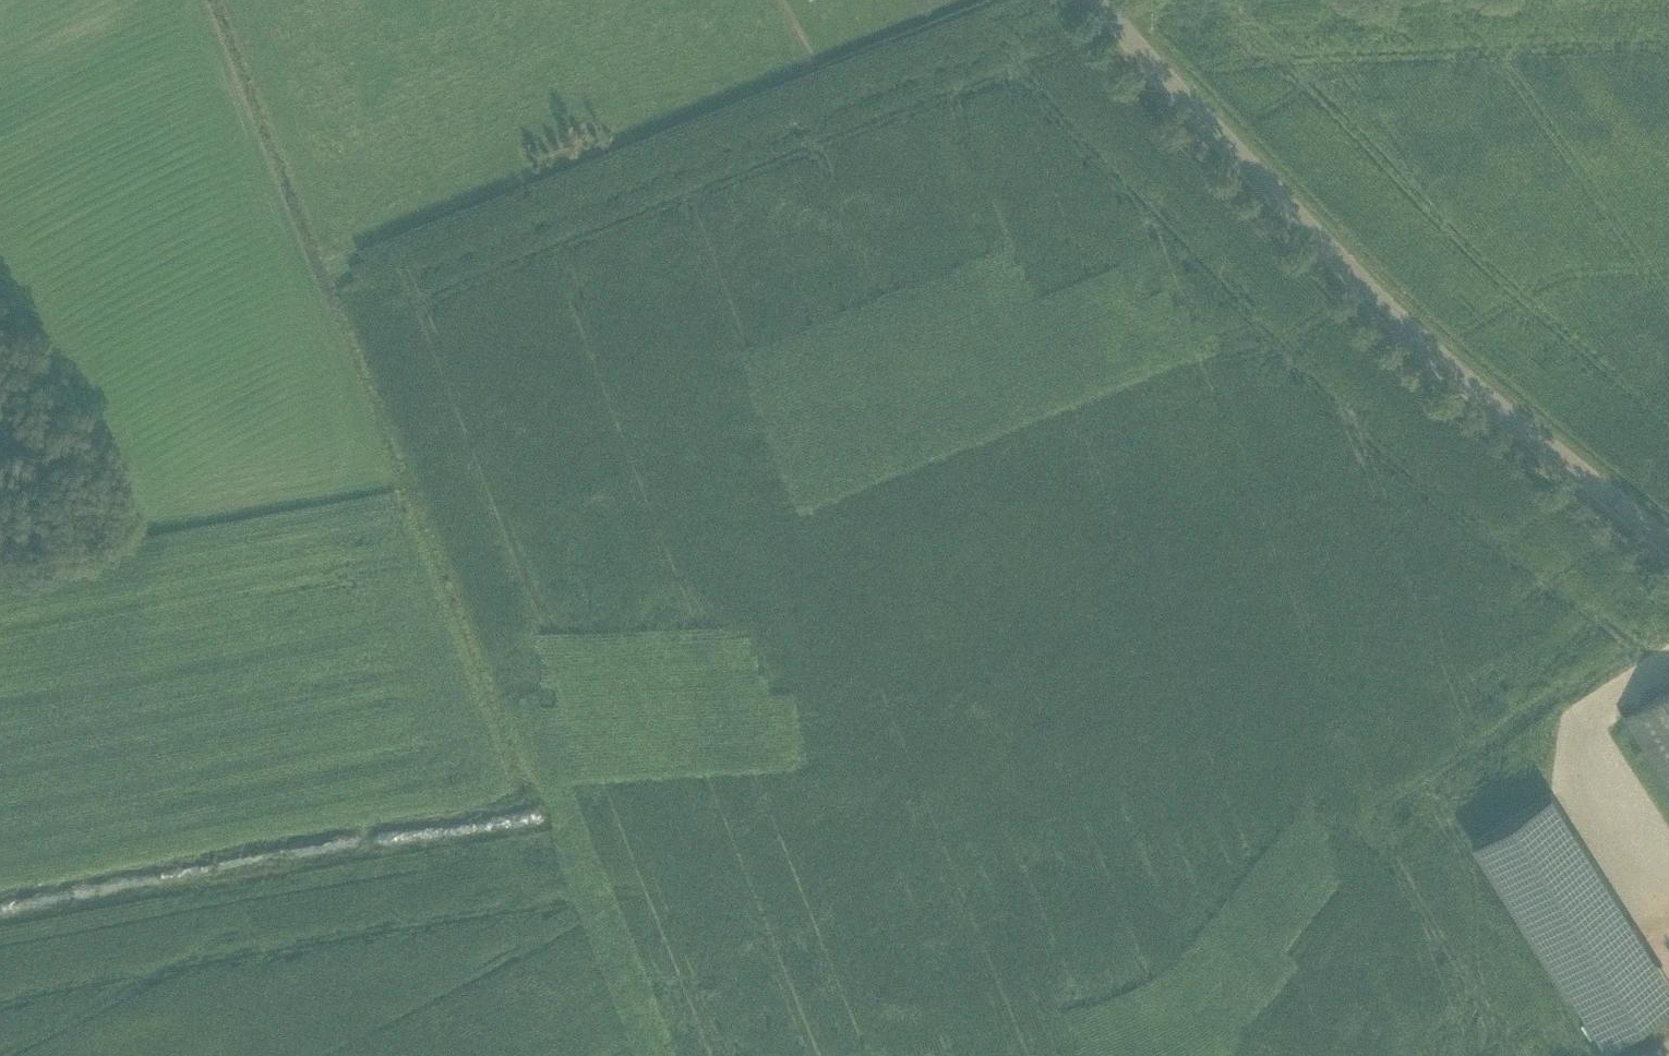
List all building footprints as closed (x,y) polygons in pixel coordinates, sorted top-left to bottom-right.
[(1625,718),(1668,788),(1668,690),(1625,718)] [(1645,943),(1550,793),(1475,841),(1558,987),(1561,985),(1567,993),(1645,943)] [(1668,1001),(1668,982),(1645,943),(1567,993),(1598,1046),(1668,1001)]
